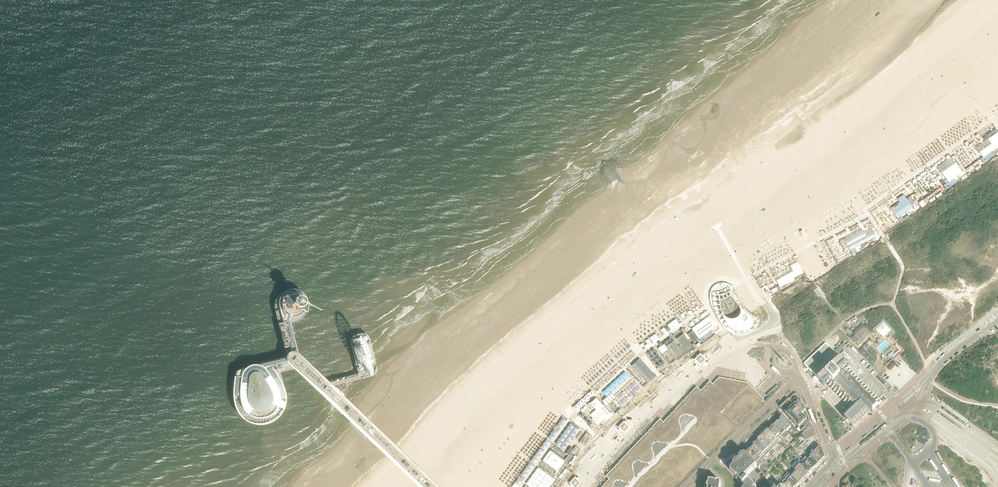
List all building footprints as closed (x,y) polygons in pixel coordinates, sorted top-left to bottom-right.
[(994,126),(985,132),(989,137),(986,140),(992,148),(991,149),(993,152),(997,148),(996,146),(997,144),(997,131),(994,126)] [(990,150),(981,156),(984,159),(992,153),(990,150)] [(937,166),(948,182),(943,185),(946,189),(956,182),(955,181),(957,179),(956,176),(958,175),(959,177),(964,173),(963,171),(962,172),(951,157),(937,166)] [(892,208),(899,218),(913,208),(904,194),(898,198),(900,202),(892,208)] [(868,243),(867,240),(875,236),(873,231),(865,235),(862,229),(838,241),(843,250),(848,247),(852,254),(861,249),(860,247),(868,243)] [(793,271),(776,280),(779,285),(771,289),(772,292),(778,289),(779,290),(788,285),(791,284),(790,283),(806,274),(805,271),(804,272),(798,261),(790,265),(793,271)] [(294,351),(297,353),(293,335),(294,333),(292,323),(293,322),(294,322),(295,322),(297,321),(298,321),(299,321),(300,319),(302,318),(304,315),(305,312),(306,312),(308,304),(307,301),(306,301),(306,300),(306,299),(306,298),(305,297),(304,296),(304,295),(304,294),(303,294),(303,293),(302,292),(300,291),(298,290),(296,289),(293,289),(290,289),(289,289),(286,291),(282,294),(280,296),(279,297),(279,299),(278,300),(278,301),(278,304),(278,306),(278,307),(279,309),(280,312),(280,315),(281,318),(282,322),(278,323),(285,355),(288,352),(291,351),(294,351)] [(723,297),(719,299),(719,303),(720,308),(721,313),(723,318),(726,322),(729,326),(733,328),(739,329),(744,329),(748,327),(749,328),(751,329),(753,329),(754,329),(756,328),(758,327),(760,325),(760,322),(760,319),(760,317),(758,315),(756,313),(754,312),(749,315),(740,306),(735,301),(730,293),(727,296),(723,297)] [(717,325),(710,315),(692,328),(699,338),(702,341),(712,334),(709,331),(712,329),(713,331),(718,327),(717,325)] [(859,346),(873,332),(875,335),(878,332),(883,338),(887,334),(890,337),(889,337),(902,350),(886,365),(887,366),(889,367),(901,356),(899,355),(904,350),(892,337),(896,332),(884,319),(872,330),(869,327),(866,325),(865,326),(855,336),(852,338),(857,344),(859,346)] [(690,337),(682,327),(680,328),(684,333),(666,346),(677,360),(694,347),(695,348),(697,347),(694,342),(692,344),(688,338),(690,337)] [(285,358),(285,361),(286,362),(293,369),(418,486),(439,486),(343,396),(343,394),(334,386),(373,375),(374,374),(375,373),(377,371),(377,369),(375,363),(369,340),(369,338),(367,335),(366,334),(364,333),(361,333),(355,335),(353,336),(351,338),(350,341),(350,344),(357,374),(357,375),(357,376),(329,383),(299,355),(297,353),(294,351),(291,351),(288,352),(285,355),(285,358)] [(873,410),(879,404),(877,401),(878,400),(863,384),(852,373),(845,366),(846,365),(847,364),(846,364),(846,363),(845,363),(844,363),(837,356),(832,350),(834,348),(831,344),(830,344),(829,343),(827,344),(826,344),(825,345),(825,347),(825,348),(825,349),(823,348),(822,349),(821,349),(820,350),(820,352),(820,353),(819,353),(818,353),(817,353),(815,354),(815,355),(814,357),(815,358),(814,358),(813,358),(811,358),(810,359),(809,360),(809,362),(809,363),(808,363),(806,363),(805,364),(804,365),(804,367),(804,368),(805,369),(810,375),(812,372),(823,384),(823,385),(824,386),(825,386),(825,385),(827,384),(833,390),(838,395),(844,401),(852,410),(845,416),(845,417),(844,417),(845,418),(845,419),(846,419),(847,419),(852,425),(851,426),(852,427),(854,426),(870,411),(871,412),(871,413),(872,413),(873,412),(873,411),(873,410)] [(886,370),(874,358),(878,354),(871,346),(869,347),(866,344),(864,346),(864,347),(858,352),(859,353),(881,375),(886,370)] [(695,360),(694,361),(696,363),(697,362),(700,365),(707,358),(705,357),(706,356),(703,354),(703,355),(700,352),(694,359),(695,360)] [(233,385),(233,390),(233,397),(239,396),(239,398),(240,401),(240,403),(241,406),(242,408),(244,410),(245,412),(247,414),(249,416),(252,417),(254,418),(257,418),(259,418),(262,418),(264,418),(267,417),(269,416),(271,415),(273,413),(275,411),(277,409),(278,406),(279,404),(279,401),(279,399),(279,394),(278,391),(277,389),(276,386),(282,384),(281,381),(279,378),(278,376),(272,367),(275,365),(278,364),(279,369),(282,368),(280,364),(286,362),(285,361),(285,358),(259,364),(257,364),(258,369),(255,369),(253,369),(251,370),(249,371),(247,372),(246,374),(245,376),(245,378),(240,377),(234,376),(233,385)] [(656,376),(640,358),(631,365),(642,377),(641,378),(646,384),(656,376)] [(708,459),(765,402),(763,401),(764,400),(759,394),(748,383),(746,383),(720,377),(713,384),(710,382),(701,391),(697,387),(684,401),(664,423),(661,420),(606,477),(610,480),(603,486),(679,486),(708,459)] [(802,435),(812,426),(808,416),(804,420),(802,419),(807,414),(800,397),(799,395),(798,394),(797,394),(796,394),(795,394),(794,394),(780,407),(784,412),(783,413),(785,414),(786,413),(799,427),(797,429),(798,431),(800,432),(802,435)] [(601,405),(595,398),(588,404),(597,413),(590,420),(596,426),(601,421),(603,424),(612,415),(602,404),(601,405)] [(778,422),(787,431),(791,427),(782,418),(778,422)] [(619,428),(618,429),(621,432),(622,431),(624,433),(631,426),(627,423),(628,422),(626,420),(625,421),(624,420),(617,427),(619,428)] [(587,432),(574,422),(564,436),(568,438),(570,435),(579,442),(587,432)] [(796,441),(787,431),(778,422),(777,422),(775,424),(774,423),(772,425),(773,426),(784,438),(787,436),(791,441),(789,443),(793,447),(796,443),(795,442),(796,441)] [(787,445),(789,443),(784,438),(773,426),(768,430),(777,440),(779,437),(782,440),(783,440),(787,445)] [(812,426),(802,435),(803,436),(804,438),(805,441),(816,436),(812,426)] [(772,449),(780,442),(777,440),(768,430),(766,432),(765,432),(762,434),(760,437),(760,438),(758,440),(758,441),(757,442),(757,441),(753,444),(753,445),(754,445),(765,456),(768,454),(770,452),(769,453),(772,456),(773,455),(775,453),(772,449)] [(931,440),(931,437),(930,437),(930,435),(927,431),(926,432),(925,431),(920,434),(919,434),(916,436),(918,440),(919,439),(923,444),(924,443),(925,444),(929,442),(929,440),(931,440)] [(568,456),(553,445),(542,460),(557,471),(555,474),(558,476),(571,457),(569,455),(568,456)] [(765,456),(754,445),(753,446),(752,446),(750,447),(751,449),(750,450),(763,464),(766,461),(768,459),(765,456)] [(817,455),(823,460),(825,457),(823,452),(821,447),(818,446),(814,449),(818,453),(817,454),(818,454),(817,455)] [(763,464),(750,450),(749,451),(747,451),(746,452),(746,454),(745,454),(755,465),(756,465),(757,466),(765,475),(770,470),(768,468),(763,464)] [(823,460),(817,455),(813,451),(808,455),(818,465),(821,462),(823,460)] [(763,477),(765,475),(758,468),(755,465),(745,454),(740,459),(735,455),(725,465),(736,477),(737,477),(741,481),(742,482),(742,483),(743,484),(744,484),(746,486),(745,486),(773,486),(763,477)] [(816,468),(818,465),(808,455),(804,460),(813,469),(815,468),(816,468)] [(813,469),(804,460),(801,457),(797,462),(798,464),(809,475),(812,472),(812,471),(813,469)] [(802,481),(804,479),(793,468),(788,463),(786,466),(789,469),(787,471),(789,473),(799,484),(802,481)] [(809,475),(798,464),(793,468),(804,479),(806,477),(806,478),(809,475)] [(789,473),(784,478),(792,486),(796,486),(797,486),(799,484),(789,473)] [(573,486),(577,486),(582,482),(579,480),(580,479),(578,476),(577,477),(575,476),(568,482),(570,484),(570,485),(572,486),(573,486)] [(784,478),(779,483),(779,484),(781,486),(782,486),(792,486),(784,478)]
